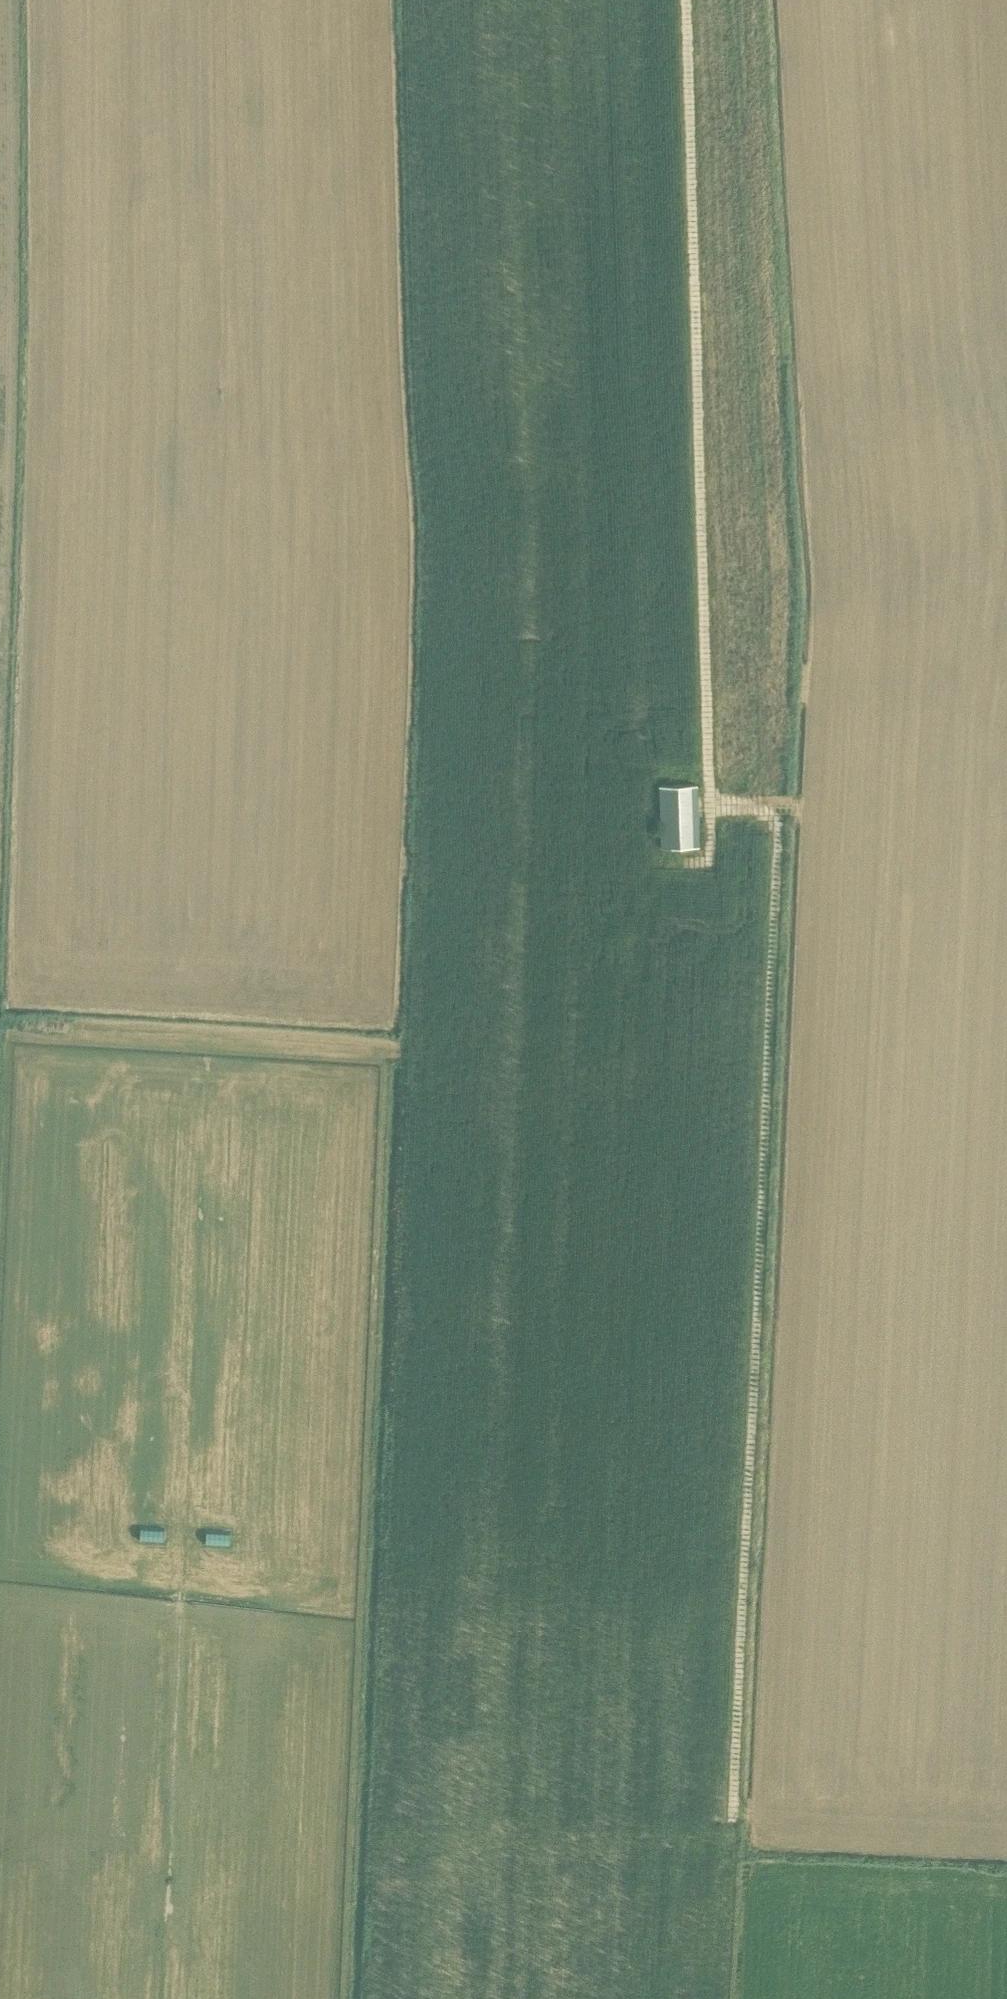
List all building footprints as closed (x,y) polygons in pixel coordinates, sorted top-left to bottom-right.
[(661,786),(663,848),(700,846),(698,785),(661,786)]
